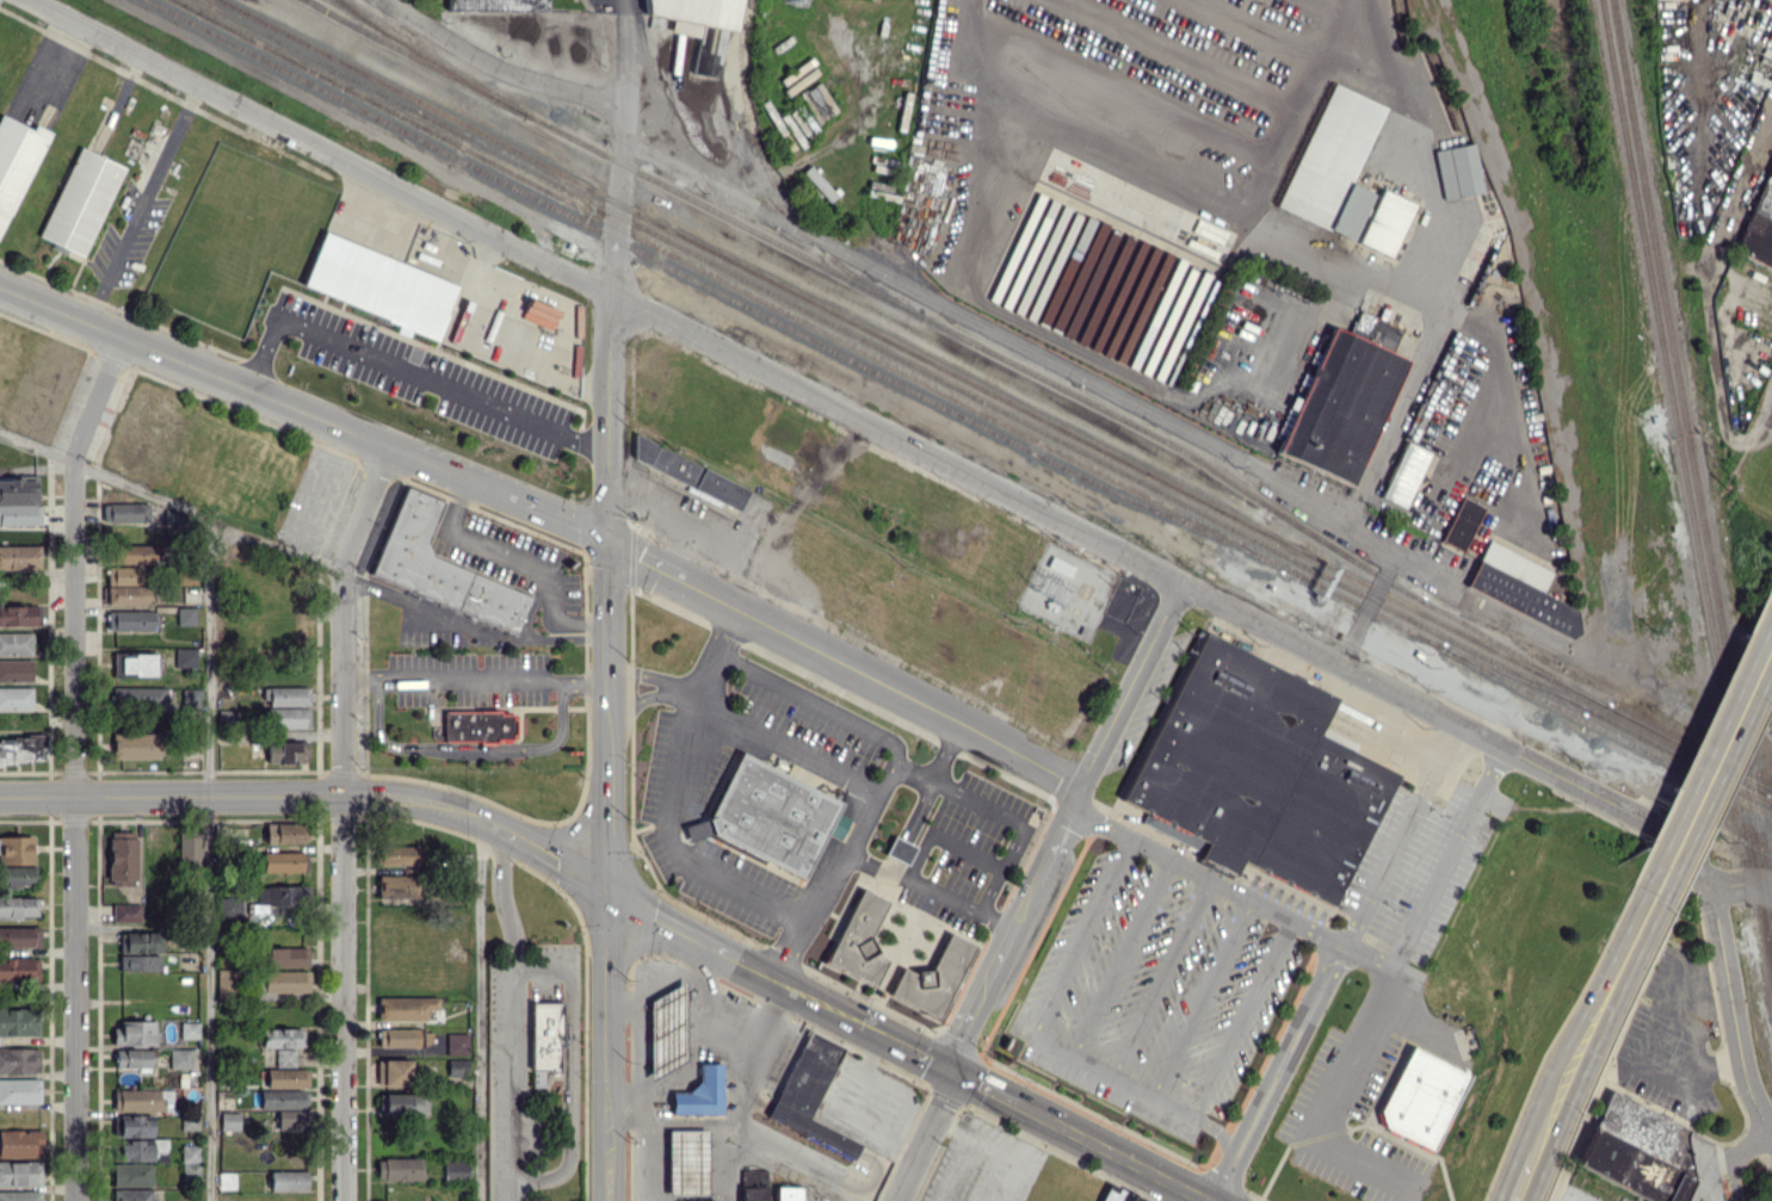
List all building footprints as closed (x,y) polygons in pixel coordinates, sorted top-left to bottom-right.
[(446,11),(446,0),(544,0),(544,11),(446,11)] [(644,14),(643,0),(737,0),(731,30),(724,29),(716,78),(691,73),(698,37),(668,31),(669,19),(644,14)] [(798,93),(815,122),(835,111),(819,82),(798,93)] [(1279,209),(1354,239),(1372,191),(1352,184),(1383,104),(1328,82),(1279,209)] [(51,134),(33,124),(30,131),(0,116),(0,229),(51,134)] [(1433,150),(1442,199),(1481,192),(1472,143),(1433,150)] [(37,234),(81,255),(124,168),(79,147),(37,234)] [(1770,159),(1733,255),(1771,270),(1771,159),(1770,159)] [(829,201),(836,193),(807,165),(800,173),(829,201)] [(1389,257),(1414,204),(1381,188),(1356,242),(1389,257)] [(1039,323),(1061,332),(1060,334),(1074,339),(1115,233),(1106,229),(1108,223),(1095,219),(1081,214),(1039,323)] [(301,284),(322,230),(402,264),(455,285),(434,339),(434,340),(301,284)] [(1075,341),(1084,345),(1132,237),(1124,234),(1075,341)] [(527,298),(557,310),(550,328),(520,316),(527,298)] [(1134,369),(1163,306),(1156,303),(1128,366),(1134,369)] [(1114,360),(1122,363),(1146,308),(1138,305),(1114,360)] [(1402,358),(1389,353),(1399,327),(1356,311),(1348,333),(1326,325),(1278,456),(1354,485),(1402,358)] [(1159,380),(1186,323),(1179,320),(1152,376),(1159,380)] [(627,457),(738,510),(748,489),(669,451),(672,446),(655,438),(654,441),(638,434),(627,457)] [(1404,508),(1428,452),(1403,441),(1379,497),(1404,508)] [(36,478),(0,479),(0,525),(37,524),(36,478)] [(529,592),(514,626),(370,565),(402,481),(439,496),(424,533),(427,547),(529,592)] [(1482,506),(1459,496),(1441,542),(1463,551),(1482,506)] [(148,502),(102,504),(102,522),(149,521),(148,502)] [(180,513),(164,512),(163,526),(180,527),(180,513)] [(1571,636),(1582,611),(1540,592),(1551,569),(1486,540),(1465,589),(1571,636)] [(153,563),(153,545),(113,544),(112,563),(153,563)] [(0,545),(0,569),(39,568),(38,545),(0,545)] [(107,585),(138,584),(138,566),(107,567),(107,585)] [(106,604),(147,604),(147,586),(105,586),(106,604)] [(0,606),(0,625),(34,626),(34,607),(0,606)] [(194,607),(176,607),(177,624),(194,624),(194,607)] [(107,610),(106,629),(151,630),(152,611),(107,610)] [(32,655),(31,632),(0,633),(0,655),(32,655)] [(1335,904),(1247,860),(1239,875),(1202,858),(1211,840),(1128,798),(1211,632),(1338,697),(1320,732),(1402,774),(1335,904)] [(174,666),(195,667),(195,648),(174,648),(174,666)] [(112,676),(154,676),(154,652),(112,653),(112,676)] [(31,681),(31,659),(0,659),(0,682),(31,681)] [(261,687),(261,705),(308,704),(308,686),(261,687)] [(0,687),(0,710),(31,710),(31,687),(0,687)] [(165,707),(164,687),(111,688),(112,709),(165,707)] [(200,688),(182,689),(182,708),(201,707),(200,688)] [(270,727),(309,728),(309,708),(270,707),(270,727)] [(442,712),(443,739),(464,739),(511,738),(511,711),(442,712)] [(159,758),(159,732),(112,733),(112,759),(159,758)] [(44,764),(44,738),(0,738),(0,764),(44,764)] [(266,763),(307,763),(306,740),(266,741),(266,763)] [(804,878),(839,799),(736,754),(704,827),(690,821),(687,827),(804,878)] [(825,833),(837,838),(847,818),(834,813),(825,833)] [(301,842),(301,823),(264,823),(265,843),(301,842)] [(200,830),(177,831),(179,865),(201,864),(200,830)] [(136,832),(109,831),(108,880),(117,880),(117,885),(135,885),(136,832)] [(32,836),(0,835),(0,863),(32,864),(32,836)] [(883,854),(905,864),(914,846),(892,836),(883,854)] [(416,846),(376,846),(376,865),(416,864),(416,846)] [(301,871),(301,851),(261,852),(262,872),(301,871)] [(0,867),(0,887),(32,886),(32,866),(0,867)] [(378,874),(377,896),(419,898),(419,875),(378,874)] [(301,886),(255,885),(254,913),(277,914),(277,908),(300,908),(301,886)] [(859,890),(884,903),(866,937),(875,952),(884,959),(871,986),(823,961),(859,890)] [(37,897),(0,896),(0,917),(37,918),(37,897)] [(222,917),(241,916),(240,899),(222,899),(222,917)] [(112,922),(140,922),(140,904),(112,903),(112,922)] [(39,948),(40,927),(0,926),(0,946),(39,948)] [(119,953),(134,953),(161,953),(161,932),(120,932),(119,953)] [(971,946),(946,933),(930,968),(912,970),(901,966),(887,993),(936,1017),(971,946)] [(308,947),(263,948),(263,967),(308,966),(308,947)] [(119,970),(159,971),(159,955),(119,955),(119,970)] [(38,982),(39,958),(0,957),(0,981),(38,982)] [(239,992),(237,968),(216,970),(218,994),(239,992)] [(309,992),(309,970),(259,971),(260,993),(309,992)] [(651,1068),(684,1067),(682,990),(650,990),(651,1068)] [(377,997),(377,1020),(426,1020),(426,1012),(437,1011),(437,997),(377,997)] [(530,997),(558,998),(557,1067),(549,1067),(548,1084),(529,1084),(530,997)] [(0,1008),(0,1035),(37,1034),(37,1008),(0,1008)] [(155,1020),(115,1020),(114,1044),(155,1045),(155,1020)] [(198,1038),(198,1022),(180,1022),(180,1038),(198,1038)] [(302,1028),(260,1029),(261,1047),(302,1046),(302,1028)] [(418,1046),(418,1028),(378,1028),(378,1046),(418,1046)] [(860,1142),(809,1120),(841,1046),(805,1030),(766,1120),(852,1158),(860,1142)] [(467,1033),(445,1033),(446,1054),(467,1053),(467,1033)] [(1410,1044),(1469,1073),(1430,1150),(1381,1125),(1377,1112),(1410,1044)] [(38,1047),(0,1048),(0,1074),(39,1073),(38,1047)] [(191,1048),(169,1048),(169,1068),(190,1068),(191,1048)] [(294,1048),(275,1048),(274,1065),(294,1065),(294,1048)] [(150,1049),(114,1049),(115,1067),(138,1067),(139,1071),(150,1071),(150,1049)] [(468,1076),(467,1058),(446,1059),(447,1076),(468,1076)] [(411,1059),(375,1060),(376,1086),(411,1085),(411,1059)] [(720,1063),(699,1063),(699,1089),(670,1089),(670,1114),(721,1113),(720,1063)] [(266,1087),(308,1087),(308,1069),(266,1069),(266,1087)] [(0,1079),(0,1103),(38,1103),(38,1079),(0,1079)] [(171,1088),(113,1089),(113,1110),(171,1109),(171,1088)] [(259,1090),(260,1109),(307,1108),(307,1089),(259,1090)] [(1691,1176),(1678,1171),(1696,1129),(1607,1092),(1575,1168),(1652,1200),(1681,1200),(1691,1176)] [(377,1095),(378,1116),(427,1115),(427,1093),(377,1095)] [(307,1128),(306,1110),(277,1111),(277,1130),(307,1128)] [(238,1131),(239,1112),(220,1112),(220,1130),(238,1131)] [(151,1136),(152,1116),(118,1115),(118,1135),(151,1136)] [(180,1129),(198,1129),(198,1116),(180,1116),(180,1129)] [(0,1129),(0,1156),(41,1156),(41,1129),(0,1129)] [(118,1160),(166,1161),(166,1140),(119,1139),(118,1160)] [(200,1181),(199,1145),(181,1145),(181,1182),(200,1181)] [(421,1157),(376,1158),(376,1180),(421,1180),(421,1157)] [(468,1160),(442,1161),(443,1178),(468,1178),(468,1160)] [(41,1185),(40,1161),(0,1162),(0,1185),(41,1185)] [(151,1186),(151,1164),(112,1163),(112,1186),(151,1186)] [(741,1169),(741,1200),(765,1200),(765,1169),(741,1169)] [(269,1189),(306,1189),(305,1170),(269,1171),(269,1189)] [(1105,1184),(1098,1200),(1144,1200),(1105,1184)] [(799,1186),(775,1186),(775,1200),(799,1200),(799,1186)] [(113,1200),(154,1200),(154,1189),(113,1189),(113,1200)] [(40,1191),(0,1191),(0,1200),(40,1200),(40,1191)]
